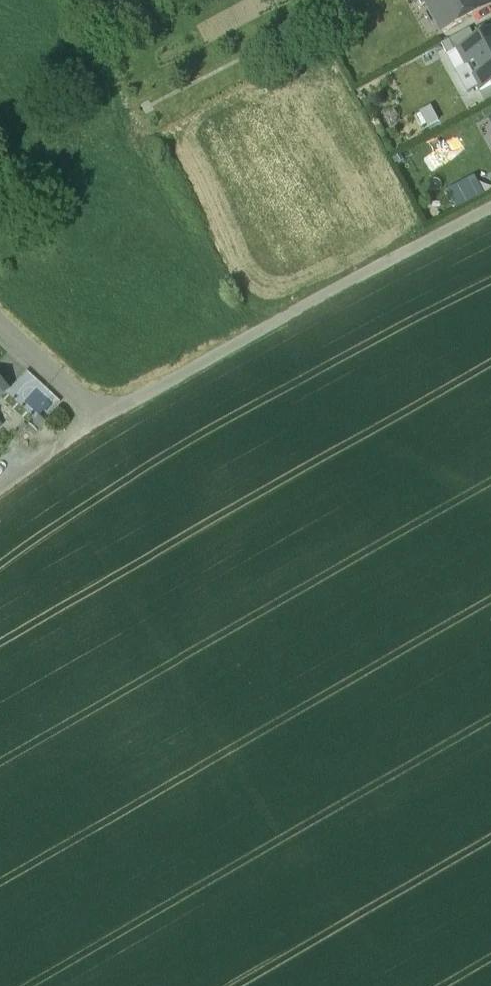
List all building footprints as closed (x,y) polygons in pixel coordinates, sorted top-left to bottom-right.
[(427,3),(428,4),(442,31),(490,5),(490,3),(490,0),(432,0),(427,3)] [(447,55),(457,49),(476,39),(470,29),(442,45),(447,55)] [(476,39),(457,49),(467,66),(456,72),(468,93),(478,87),(481,92),(490,86),(490,31),(476,39)] [(452,189),(463,208),(490,193),(490,192),(481,174),(452,189)] [(8,388),(0,381),(0,397),(8,388)]
